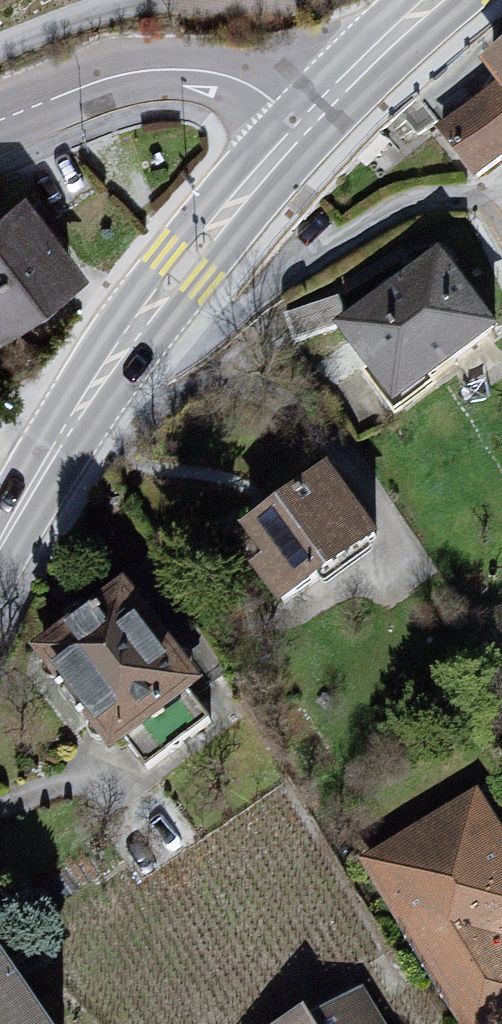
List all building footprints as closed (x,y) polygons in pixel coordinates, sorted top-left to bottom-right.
[(485,67),(500,85),(501,88),(501,56),(485,67)] [(437,137),(478,188),(501,170),(501,88),(500,85),(437,137)] [(0,218),(0,342),(1,344),(85,276),(29,198),(0,218)] [(339,333),(405,409),(501,337),(501,327),(447,254),(339,333)] [(338,476),(247,535),(269,566),(255,573),(299,612),(392,544),(338,476)] [(70,679),(120,761),(216,702),(128,579),(75,636),(95,658),(70,679)] [(362,871),(452,1023),(501,1023),(501,837),(478,800),(362,871)] [(0,934),(0,1023),(60,1023),(0,934)] [(359,996),(305,1023),(374,1023),(359,996)]
